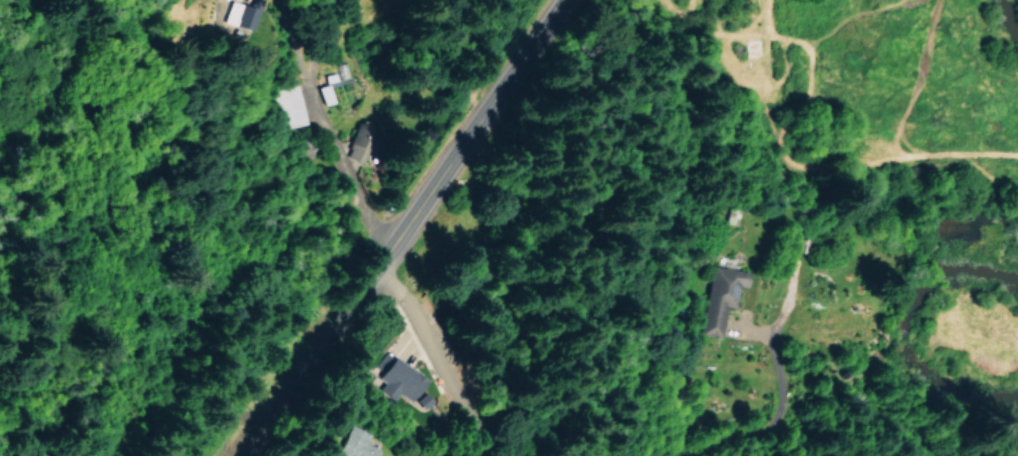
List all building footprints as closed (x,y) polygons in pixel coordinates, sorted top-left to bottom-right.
[(258,0),(243,0),(245,1),(241,15),(236,13),(238,5),(222,0),(216,20),(250,29),(258,0)] [(276,88),(283,128),(304,123),(297,84),(276,88)] [(320,104),(329,102),(326,84),(316,86),(320,104)] [(303,157),(315,153),(310,137),(299,141),(303,157)] [(699,333),(718,336),(722,306),(731,307),(735,284),(743,286),(745,271),(710,265),(699,333)] [(375,389),(392,398),(394,393),(408,400),(421,376),(386,356),(374,378),(380,381),(375,389)] [(412,400),(420,408),(428,399),(419,392),(412,400)] [(329,452),(327,455),(356,455),(361,444),(349,440),(353,430),(332,421),(321,449),(329,452)]
